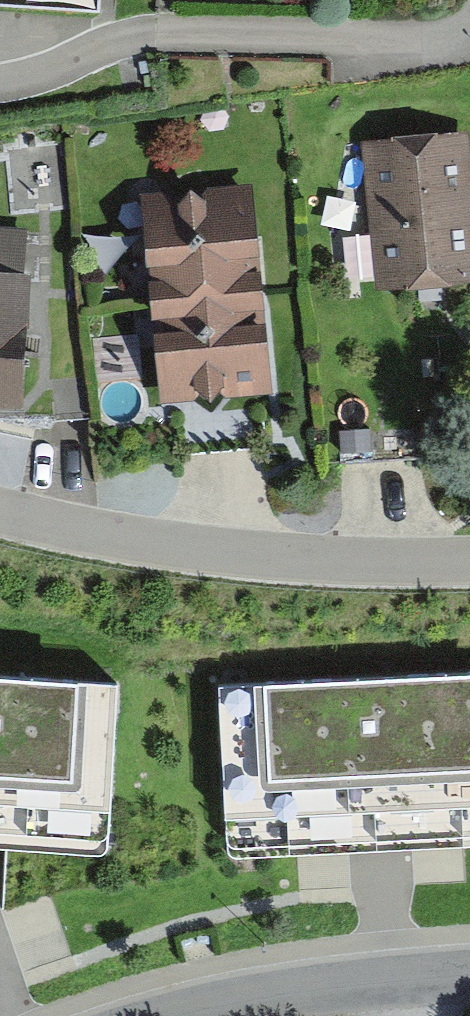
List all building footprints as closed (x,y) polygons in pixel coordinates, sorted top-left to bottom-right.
[(97,17),(98,0),(0,0),(0,9),(97,17)] [(370,149),(391,297),(469,286),(469,136),(370,149)] [(170,194),(177,292),(297,284),(290,187),(170,194)] [(23,413),(29,229),(0,228),(0,412),(23,413)] [(177,292),(186,403),(300,397),(297,284),(177,292)] [(219,688),(225,848),(469,838),(469,678),(219,688)] [(0,681),(0,836),(105,843),(116,689),(0,681)]
